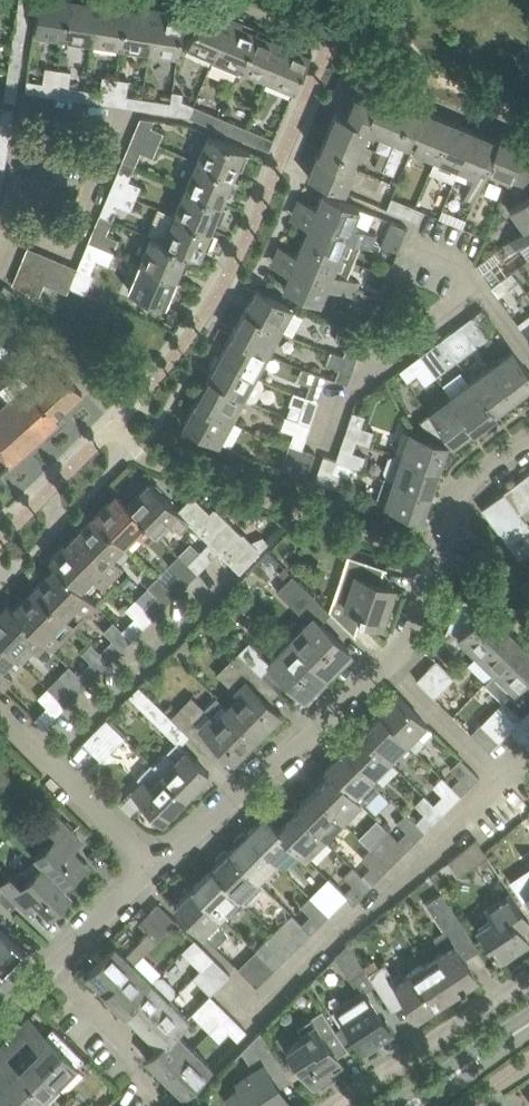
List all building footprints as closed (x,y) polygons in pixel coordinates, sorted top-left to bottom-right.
[(17,12),(29,14),(31,0),(19,0),(17,12)] [(63,35),(69,0),(39,0),(35,31),(63,35)] [(63,35),(92,40),(98,0),(69,0),(63,35)] [(118,48),(118,44),(121,44),(126,5),(111,3),(111,0),(98,0),(92,40),(94,40),(93,44),(118,48)] [(126,5),(121,44),(149,48),(156,5),(144,3),(143,8),(126,5)] [(204,3),(188,43),(214,55),(231,14),(220,10),(218,14),(204,8),(205,4),(204,3)] [(168,12),(169,7),(156,5),(149,48),(179,53),(185,10),(184,9),(183,14),(168,12)] [(17,12),(13,41),(24,43),(29,14),(17,12)] [(212,61),(239,72),(241,66),(256,30),(242,24),(243,20),(231,14),(214,55),(212,61)] [(271,36),(256,30),(241,66),(268,77),(284,37),(273,32),(271,36)] [(297,42),(284,37),(268,77),(295,89),(312,48),(311,48),(309,52),(295,46),(297,42)] [(13,41),(9,70),(20,72),(24,43),(13,41)] [(26,90),(54,95),(58,68),(46,66),(43,82),(28,79),(26,90)] [(58,68),(54,95),(83,99),(84,88),(69,85),(71,70),(58,68)] [(15,100),(20,72),(9,70),(4,99),(15,100)] [(84,88),(83,99),(111,103),(115,78),(103,75),(100,91),(84,88)] [(129,80),(115,78),(111,103),(140,108),(142,98),(127,95),(129,80)] [(374,100),(360,94),(356,92),(347,113),(337,109),(309,175),(345,191),(355,166),(351,164),(368,123),(408,140),(411,141),(425,109),(378,90),(374,100)] [(170,112),(189,115),(194,105),(182,100),(183,93),(172,91),(171,103),(170,112)] [(171,103),(142,98),(140,108),(170,112),(171,103)] [(189,115),(216,126),(220,116),(194,105),(189,115)] [(0,127),(0,137),(10,138),(14,109),(3,107),(0,127)] [(436,156),(451,120),(425,109),(411,141),(414,143),(413,147),(436,156)] [(220,116),(216,126),(242,138),(247,127),(220,116)] [(141,117),(134,134),(158,144),(163,131),(151,126),(154,119),(141,117)] [(451,120),(436,156),(460,166),(475,130),(451,120)] [(274,138),(247,127),(242,138),(270,149),(274,138)] [(466,196),(475,200),(488,168),(487,168),(499,140),(498,140),(475,130),(460,166),(456,177),(471,183),(466,196)] [(511,177),(509,182),(514,189),(528,176),(528,166),(521,155),(526,142),(501,132),(498,140),(499,140),(487,168),(488,168),(511,177)] [(233,176),(234,175),(237,166),(242,168),(250,150),(209,133),(198,161),(233,176)] [(158,144),(134,134),(122,161),(135,166),(142,150),(153,155),(158,144)] [(0,137),(0,166),(5,167),(10,138),(0,137)] [(381,152),(375,166),(394,174),(406,146),(396,142),(390,156),(381,152)] [(135,166),(122,161),(111,187),(136,198),(142,184),(130,179),(135,166)] [(233,176),(198,161),(187,187),(222,202),(223,201),(226,193),(231,195),(239,177),(234,175),(233,176)] [(514,189),(521,198),(511,206),(526,227),(528,225),(528,176),(514,189)] [(386,179),(381,192),(391,196),(397,183),(386,179)] [(111,187),(100,214),(113,220),(120,204),(131,209),(136,198),(111,187)] [(175,214),(211,229),(212,228),(215,219),(220,222),(228,203),(223,201),(222,202),(187,187),(175,214)] [(371,248),(378,234),(353,224),(360,207),(324,191),(318,206),(307,201),(303,211),(356,233),(353,241),(371,248)] [(392,196),(387,208),(419,222),(424,210),(392,196)] [(340,254),(347,238),(353,241),(356,233),(303,211),(299,221),(309,225),(304,239),(340,254)] [(100,214),(89,241),(113,251),(119,238),(108,233),(113,220),(100,214)] [(175,214),(164,240),(164,241),(192,253),(200,256),(204,246),(208,248),(216,230),(212,228),(211,229),(175,214)] [(392,219),(382,244),(397,250),(407,226),(392,219)] [(526,227),(505,242),(511,250),(528,237),(528,225),(526,227)] [(152,235),(140,262),(176,277),(177,276),(180,268),(185,270),(192,253),(164,241),(164,240),(152,235)] [(358,280),(333,270),(340,254),(304,239),(298,253),(288,248),(284,258),(337,280),(334,288),(352,295),(358,280)] [(96,258),(109,263),(113,251),(89,241),(78,267),(90,272),(96,258)] [(40,251),(28,246),(17,271),(29,276),(40,251)] [(52,256),(40,251),(29,276),(42,281),(52,256)] [(42,281),(45,282),(54,286),(65,261),(52,256),(42,281)] [(334,288),(337,280),(284,258),(280,268),(290,272),(284,287),(320,302),(327,285),(334,288)] [(78,267),(65,261),(54,286),(67,292),(69,287),(78,267)] [(177,276),(176,277),(140,262),(129,289),(166,304),(170,295),(174,296),(182,278),(177,276)] [(86,294),(86,293),(94,274),(90,272),(78,267),(69,287),(86,294)] [(29,276),(17,271),(12,283),(40,295),(45,282),(42,281),(29,276)] [(512,271),(502,278),(509,288),(519,280),(512,271)] [(492,286),(499,295),(509,288),(502,278),(492,286)] [(5,284),(0,290),(0,294),(7,300),(14,291),(5,284)] [(257,288),(245,311),(280,330),(293,307),(257,288)] [(482,308),(462,323),(478,345),(489,337),(480,326),(490,318),(482,308)] [(232,333),(268,352),(280,330),(245,311),(232,333)] [(457,360),(478,345),(462,323),(441,338),(449,349),(457,360)] [(348,343),(344,354),(357,358),(366,334),(340,325),(336,338),(348,343)] [(256,374),(268,352),(232,333),(220,356),(256,374)] [(441,338),(421,353),(437,375),(447,367),(439,357),(449,349),(441,338)] [(492,364),(516,396),(528,386),(528,371),(513,348),(492,364)] [(331,351),(327,363),(340,367),(336,379),(348,383),(357,358),(344,354),(344,355),(331,351)] [(437,375),(421,353),(400,370),(408,380),(418,373),(426,383),(437,375)] [(265,383),(262,377),(256,374),(220,356),(208,378),(244,397),(244,396),(251,400),(257,398),(265,383)] [(492,364),(471,379),(495,412),(516,396),(492,364)] [(55,417),(83,392),(58,365),(34,387),(31,383),(0,410),(0,452),(12,464),(59,421),(55,417)] [(323,388),(327,376),(323,374),(302,366),(297,379),(311,384),(307,395),(319,399),(323,388)] [(208,378),(196,400),(232,419),(244,397),(208,378)] [(471,379),(451,394),(475,427),(495,412),(471,379)] [(299,419),(311,423),(319,399),(307,395),(293,390),(289,403),(302,407),(299,419)] [(446,432),(454,443),(475,427),(451,394),(430,411),(431,412),(421,420),(431,433),(440,436),(446,432)] [(219,442),(232,419),(196,400),(184,423),(219,442)] [(353,410),(345,435),(357,440),(370,444),(374,430),(362,426),(366,415),(353,410)] [(294,431),(290,443),(303,447),(311,423),(299,419),(286,414),(281,427),(294,431)] [(402,454),(396,452),(394,453),(439,470),(448,443),(410,430),(402,454)] [(357,440),(345,435),(336,459),(361,468),(366,455),(353,451),(357,440)] [(315,452),(303,447),(290,443),(282,468),(307,477),(315,452)] [(384,470),(388,477),(393,479),(393,480),(430,495),(439,470),(394,453),(389,456),(384,470)] [(336,459),(324,455),(315,480),(340,488),(344,478),(331,474),(336,459)] [(518,480),(528,496),(528,472),(518,480)] [(178,509),(150,480),(128,503),(158,532),(170,520),(181,531),(191,522),(191,521),(178,509)] [(423,517),(430,495),(393,480),(385,503),(423,517)] [(528,506),(528,496),(518,480),(482,507),(520,557),(528,550),(528,524),(520,512),(528,506)] [(117,491),(95,514),(125,543),(137,530),(149,542),(158,532),(128,503),(117,491)] [(211,542),(211,543),(219,551),(240,572),(260,551),(216,507),(210,513),(192,495),(178,509),(191,521),(191,522),(211,542)] [(95,514),(73,536),(114,576),(124,566),(113,555),(125,543),(95,514)] [(73,536),(50,559),(56,565),(56,564),(81,588),(94,575),(104,586),(114,576),(73,536)] [(219,551),(211,543),(190,564),(198,572),(219,551)] [(358,615),(382,623),(394,586),(380,581),(385,566),(344,552),(341,561),(345,563),(343,570),(356,574),(346,604),(360,609),(358,615)] [(172,564),(181,573),(169,586),(176,594),(198,572),(190,564),(181,555),(172,564)] [(56,564),(56,565),(35,586),(65,615),(77,602),(88,613),(98,604),(81,588),(56,564)] [(309,620),(292,637),(328,673),(350,650),(321,622),(332,611),(293,574),(278,589),(309,620)] [(176,594),(169,586),(159,577),(149,586),(158,595),(145,608),(154,616),(176,594)] [(65,615),(35,586),(13,608),(48,643),(53,649),(64,638),(52,627),(65,615)] [(460,634),(458,635),(477,654),(505,625),(486,607),(483,610),(480,607),(476,606),(477,603),(461,597),(461,596),(460,595),(446,632),(447,632),(448,629),(460,634)] [(135,618),(123,630),(132,638),(154,616),(145,608),(136,599),(126,609),(135,618)] [(7,602),(0,609),(0,640),(25,665),(37,653),(38,653),(48,643),(13,608),(7,602)] [(113,639),(101,652),(110,661),(132,638),(123,630),(114,621),(104,631),(113,639)] [(523,642),(505,625),(477,654),(495,671),(523,642)] [(195,646),(186,637),(172,651),(182,661),(195,646)] [(251,640),(239,652),(262,674),(272,664),(305,696),(328,673),(292,637),(270,659),(251,640)] [(25,665),(0,640),(0,684),(3,687),(25,665)] [(504,700),(528,674),(528,648),(523,642),(495,671),(484,682),(504,700)] [(92,661),(79,674),(88,683),(110,661),(101,652),(92,643),(83,652),(92,661)] [(240,694),(228,706),(257,735),(280,712),(257,689),(267,679),(262,674),(239,652),(218,673),(240,694)] [(456,677),(436,658),(427,668),(445,687),(456,677)] [(70,683),(57,696),(66,705),(88,683),(79,674),(70,666),(61,675),(70,683)] [(435,697),(445,687),(427,668),(417,679),(435,697)] [(139,684),(128,694),(161,726),(171,716),(147,693),(139,684)] [(44,727),(66,705),(57,696),(48,687),(38,697),(47,705),(34,718),(44,727)] [(380,712),(408,741),(416,750),(425,741),(416,733),(426,723),(398,694),(380,712)] [(211,736),(234,758),(257,735),(228,706),(227,706),(216,695),(205,707),(192,695),(171,716),(201,746),(211,736)] [(498,704),(491,712),(482,721),(497,737),(506,727),(499,719),(506,711),(498,704)] [(525,713),(509,729),(528,748),(528,747),(528,709),(525,713)] [(408,741),(380,712),(362,730),(390,759),(408,741)] [(102,760),(125,736),(106,718),(83,741),(91,749),(102,760)] [(499,739),(497,737),(482,721),(471,732),(489,750),(499,739)] [(362,730),(344,748),(372,777),(390,759),(362,730)] [(209,772),(177,741),(154,764),(163,773),(185,796),(209,772)] [(333,760),(325,767),(331,774),(332,773),(354,795),(355,794),(361,801),(367,802),(380,790),(377,784),(372,778),(372,777),(344,748),(343,749),(341,748),(339,748),(331,755),(331,758),(333,760)] [(460,776),(451,785),(461,794),(480,776),(461,757),(451,767),(460,776)] [(151,761),(137,775),(142,780),(133,790),(162,820),(185,796),(163,773),(154,764),(151,761)] [(314,791),(343,819),(361,801),(355,794),(354,795),(332,773),(331,774),(314,791)] [(443,794),(434,803),(443,812),(461,794),(451,785),(442,776),(433,784),(443,794)] [(314,791),(296,809),(325,837),(343,819),(314,791)] [(425,812),(416,821),(425,830),(443,812),(434,803),(424,793),(415,802),(425,812)] [(285,819),(278,826),(278,827),(294,843),(293,843),(306,856),(325,837),(296,809),(294,807),(291,807),(284,815),(284,818),(285,819)] [(407,848),(425,830),(416,821),(406,811),(397,820),(407,830),(398,839),(407,848)] [(35,855),(36,856),(43,863),(62,883),(63,882),(85,860),(65,840),(73,831),(55,813),(45,823),(50,827),(40,836),(47,843),(35,855)] [(278,826),(266,814),(247,832),(276,861),(293,843),(294,843),(278,827),(278,826)] [(379,838),(370,847),(390,866),(407,848),(398,839),(388,829),(379,838)] [(235,841),(237,843),(229,851),(258,879),(276,861),(247,832),(247,833),(245,831),(242,831),(235,839),(235,841)] [(458,875),(488,856),(476,838),(448,860),(458,875)] [(371,866),(362,875),(372,884),(390,866),(370,847),(361,856),(371,866)] [(217,859),(219,861),(211,869),(240,897),(240,896),(245,901),(253,900),(263,890),(262,883),(258,879),(229,851),(227,849),(224,849),(217,857),(217,859)] [(36,856),(15,877),(1,863),(0,864),(0,898),(11,909),(28,892),(49,912),(71,890),(63,882),(62,883),(43,863),(36,856)] [(353,884),(344,893),(347,896),(354,902),(372,884),(362,875),(352,865),(343,874),(353,884)] [(211,869),(193,887),(222,915),(240,897),(211,869)] [(328,877),(319,886),(329,896),(320,905),(329,914),(338,905),(347,896),(344,893),(328,877)] [(215,945),(228,932),(219,917),(222,915),(193,887),(175,905),(215,945)] [(442,890),(426,901),(434,914),(444,929),(434,936),(444,950),(424,963),(446,997),(461,986),(462,987),(467,984),(466,983),(477,976),(461,952),(476,942),(442,890)] [(480,927),(501,960),(528,942),(521,930),(528,925),(528,919),(511,893),(487,908),(494,918),(480,927)] [(309,895),(301,904),(311,914),(302,923),(311,932),(329,914),(320,905),(309,895)] [(158,922),(159,921),(167,929),(177,920),(159,902),(148,914),(148,915),(150,913),(158,922)] [(293,950),(311,932),(302,923),(292,913),(283,922),(293,932),(284,941),(293,950)] [(159,921),(158,922),(125,954),(115,945),(87,973),(106,992),(134,963),(167,929),(159,921)] [(2,972),(24,950),(0,927),(0,969),(2,972)] [(275,968),(293,950),(284,941),(274,931),(256,949),(275,968)] [(376,984),(363,965),(348,942),(335,955),(360,993),(332,1011),(340,1023),(344,1020),(364,1051),(393,1032),(365,991),(376,984)] [(221,984),(231,974),(202,945),(192,955),(203,966),(221,984)] [(257,987),(275,968),(256,949),(238,968),(257,987)] [(374,957),(363,965),(376,984),(389,1005),(404,995),(417,1015),(446,997),(424,963),(405,976),(402,972),(394,977),(384,962),(379,966),(374,957)] [(134,963),(106,992),(124,1009),(152,981),(134,963)] [(211,994),(221,984),(203,966),(193,976),(210,993),(211,994)] [(164,975),(156,976),(152,981),(124,1009),(142,1027),(170,999),(175,994),(175,985),(164,975)] [(228,1011),(211,994),(210,993),(191,1012),(201,1022),(210,1012),(219,1021),(228,1011)] [(160,1045),(175,1029),(176,1030),(189,1017),(170,999),(142,1027),(159,1044),(160,1045)] [(346,1045),(334,1027),(322,1010),(298,1026),(304,1034),(288,1045),(314,1086),(316,1085),(315,1083),(343,1064),(335,1053),(346,1045)] [(210,1030),(220,1040),(229,1031),(238,1039),(247,1030),(228,1011),(219,1021),(210,1030)] [(20,1027),(9,1038),(17,1045),(28,1035),(20,1027)] [(165,1076),(194,1047),(176,1030),(175,1029),(160,1045),(159,1044),(146,1057),(165,1076)] [(261,1030),(245,1047),(258,1068),(240,1080),(243,1085),(229,1094),(237,1105),(280,1105),(288,1101),(274,1081),(289,1071),(261,1030)] [(40,1049),(30,1058),(57,1085),(77,1064),(46,1033),(36,1044),(40,1049)] [(17,1045),(9,1038),(0,1047),(0,1049),(7,1056),(17,1045)] [(212,1065),(194,1047),(165,1076),(184,1094),(212,1065)] [(21,1068),(16,1064),(6,1074),(37,1105),(57,1085),(30,1058),(21,1068)] [(1,1088),(0,1089),(0,1105),(36,1105),(37,1105),(6,1074),(0,1080),(0,1088),(1,1088)]
